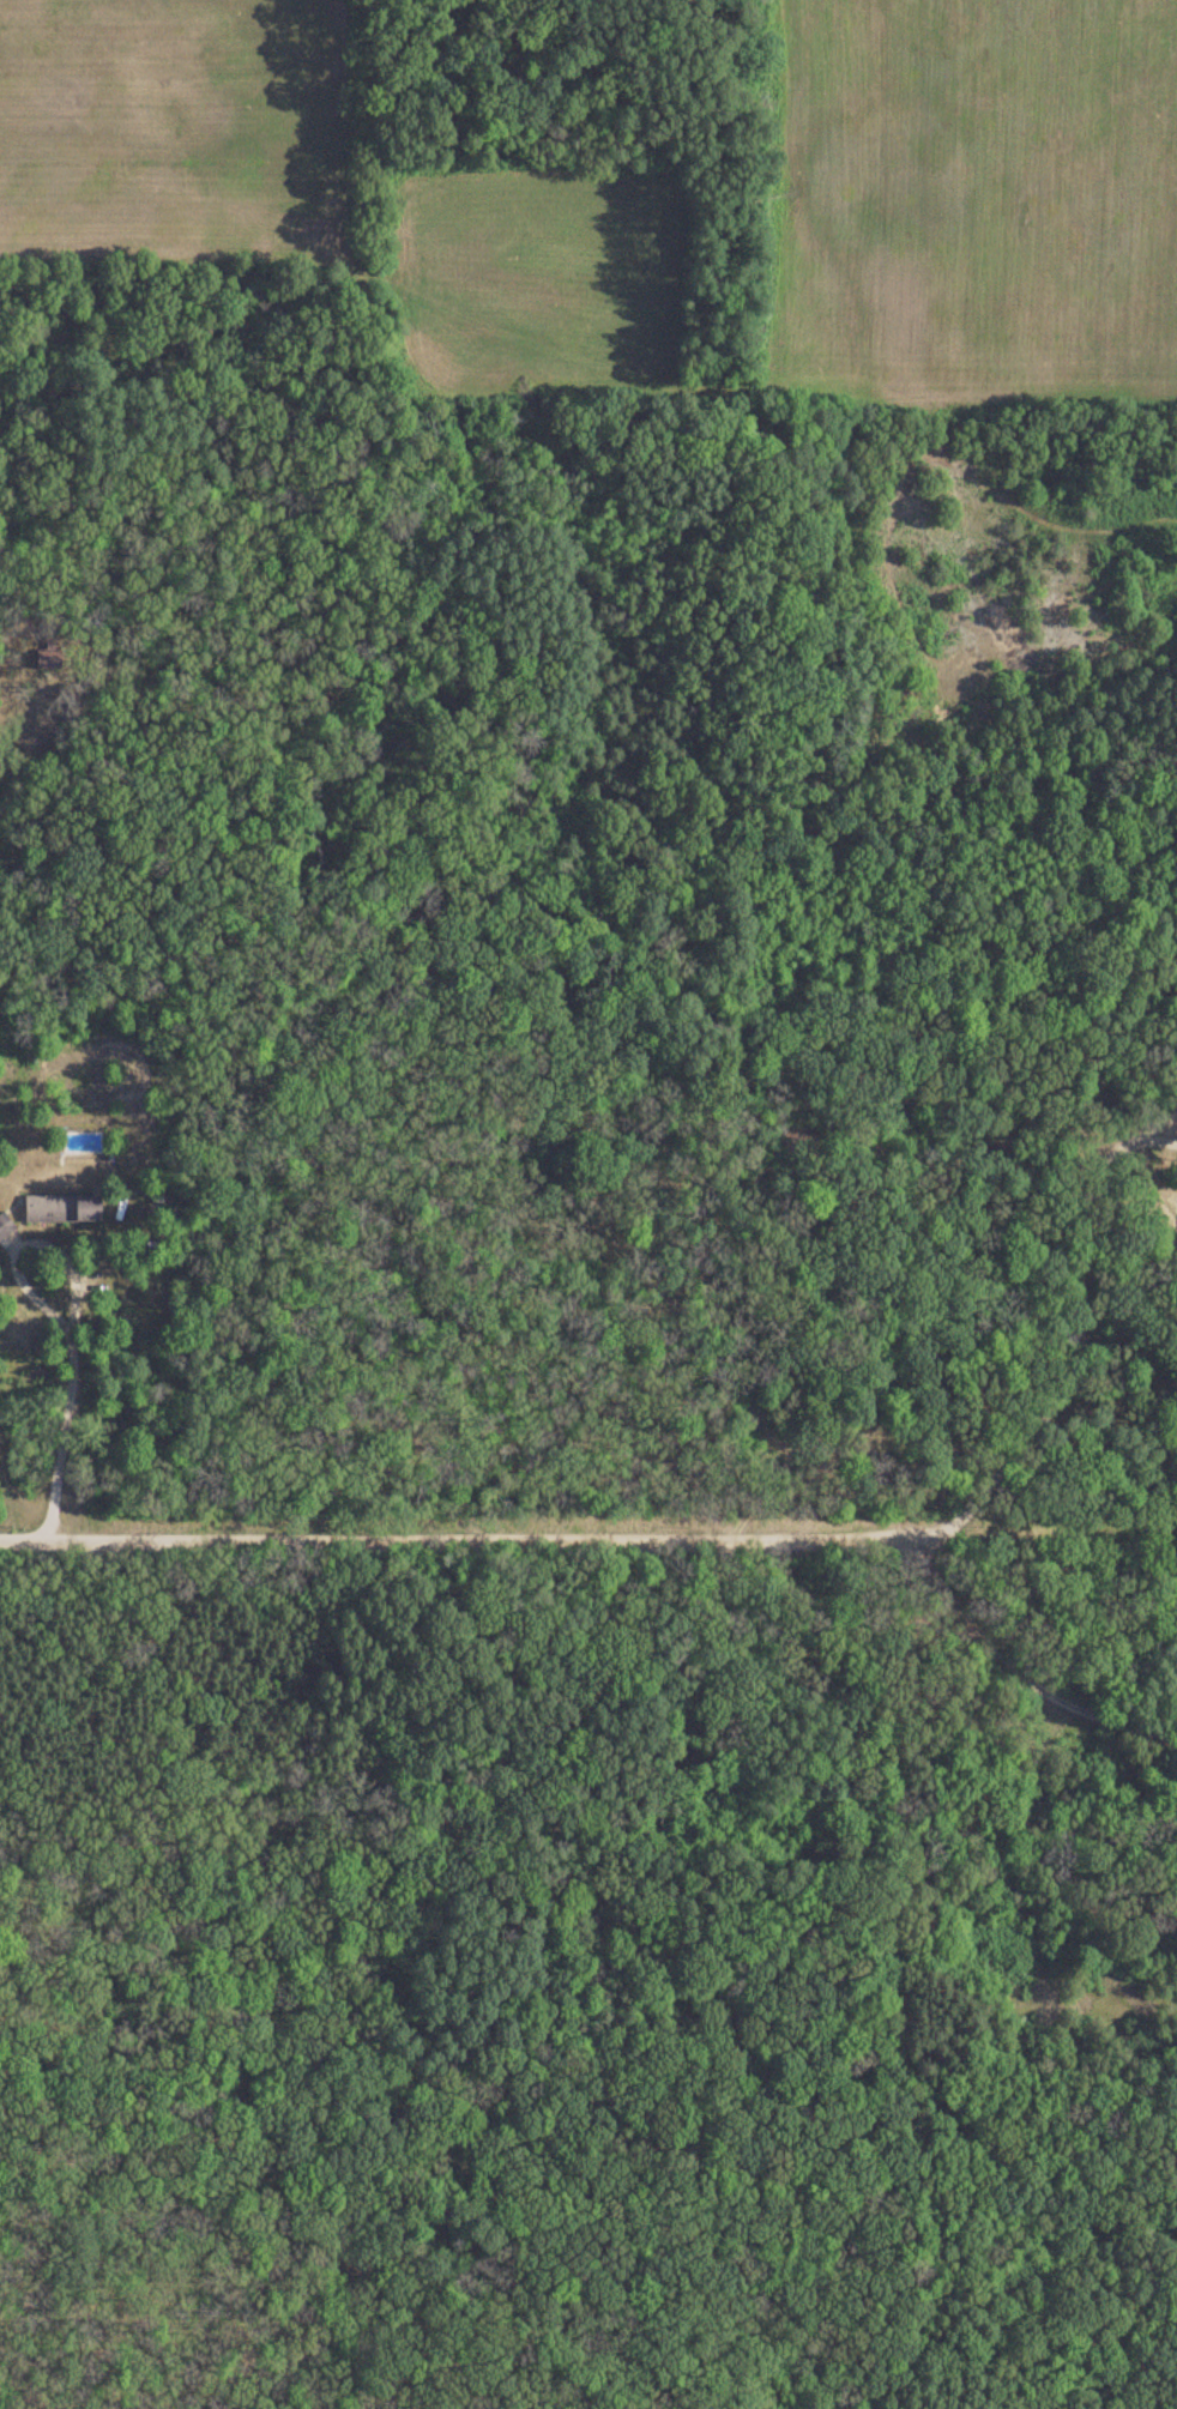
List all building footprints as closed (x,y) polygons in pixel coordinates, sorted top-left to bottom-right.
[(18,1184),(19,1215),(67,1213),(68,1220),(95,1219),(93,1170),(67,1171),(67,1183),(18,1184)] [(11,1228),(0,1237),(0,1214),(11,1228)]
